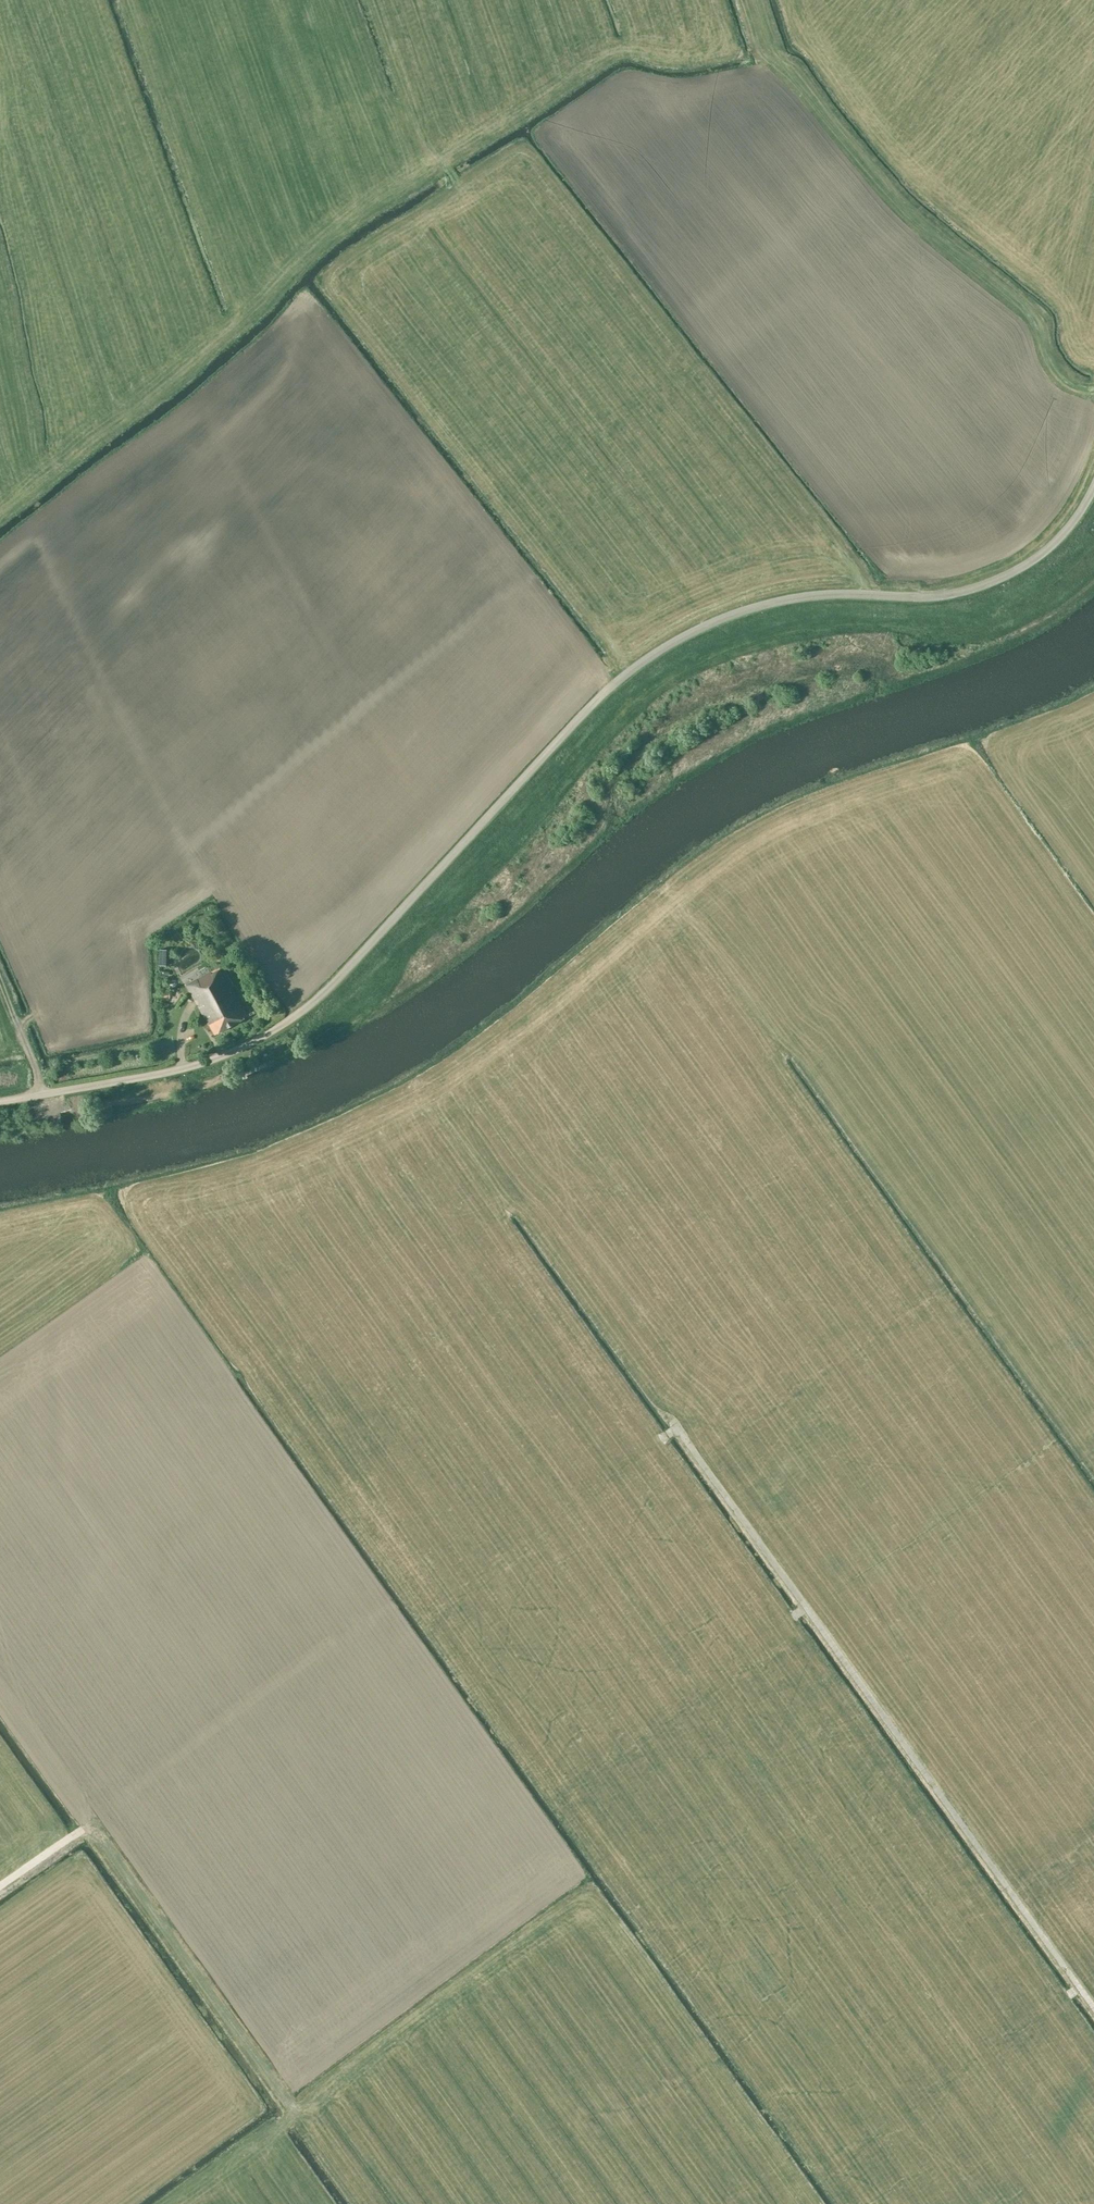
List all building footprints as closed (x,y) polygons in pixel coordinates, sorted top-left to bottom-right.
[(187,986),(214,1035),(247,1016),(220,969),(211,974),(210,973),(187,986)] [(177,1019),(184,1023),(190,1013),(182,1009),(177,1019)] [(190,1028),(183,1030),(185,1036),(192,1034),(190,1028)]
